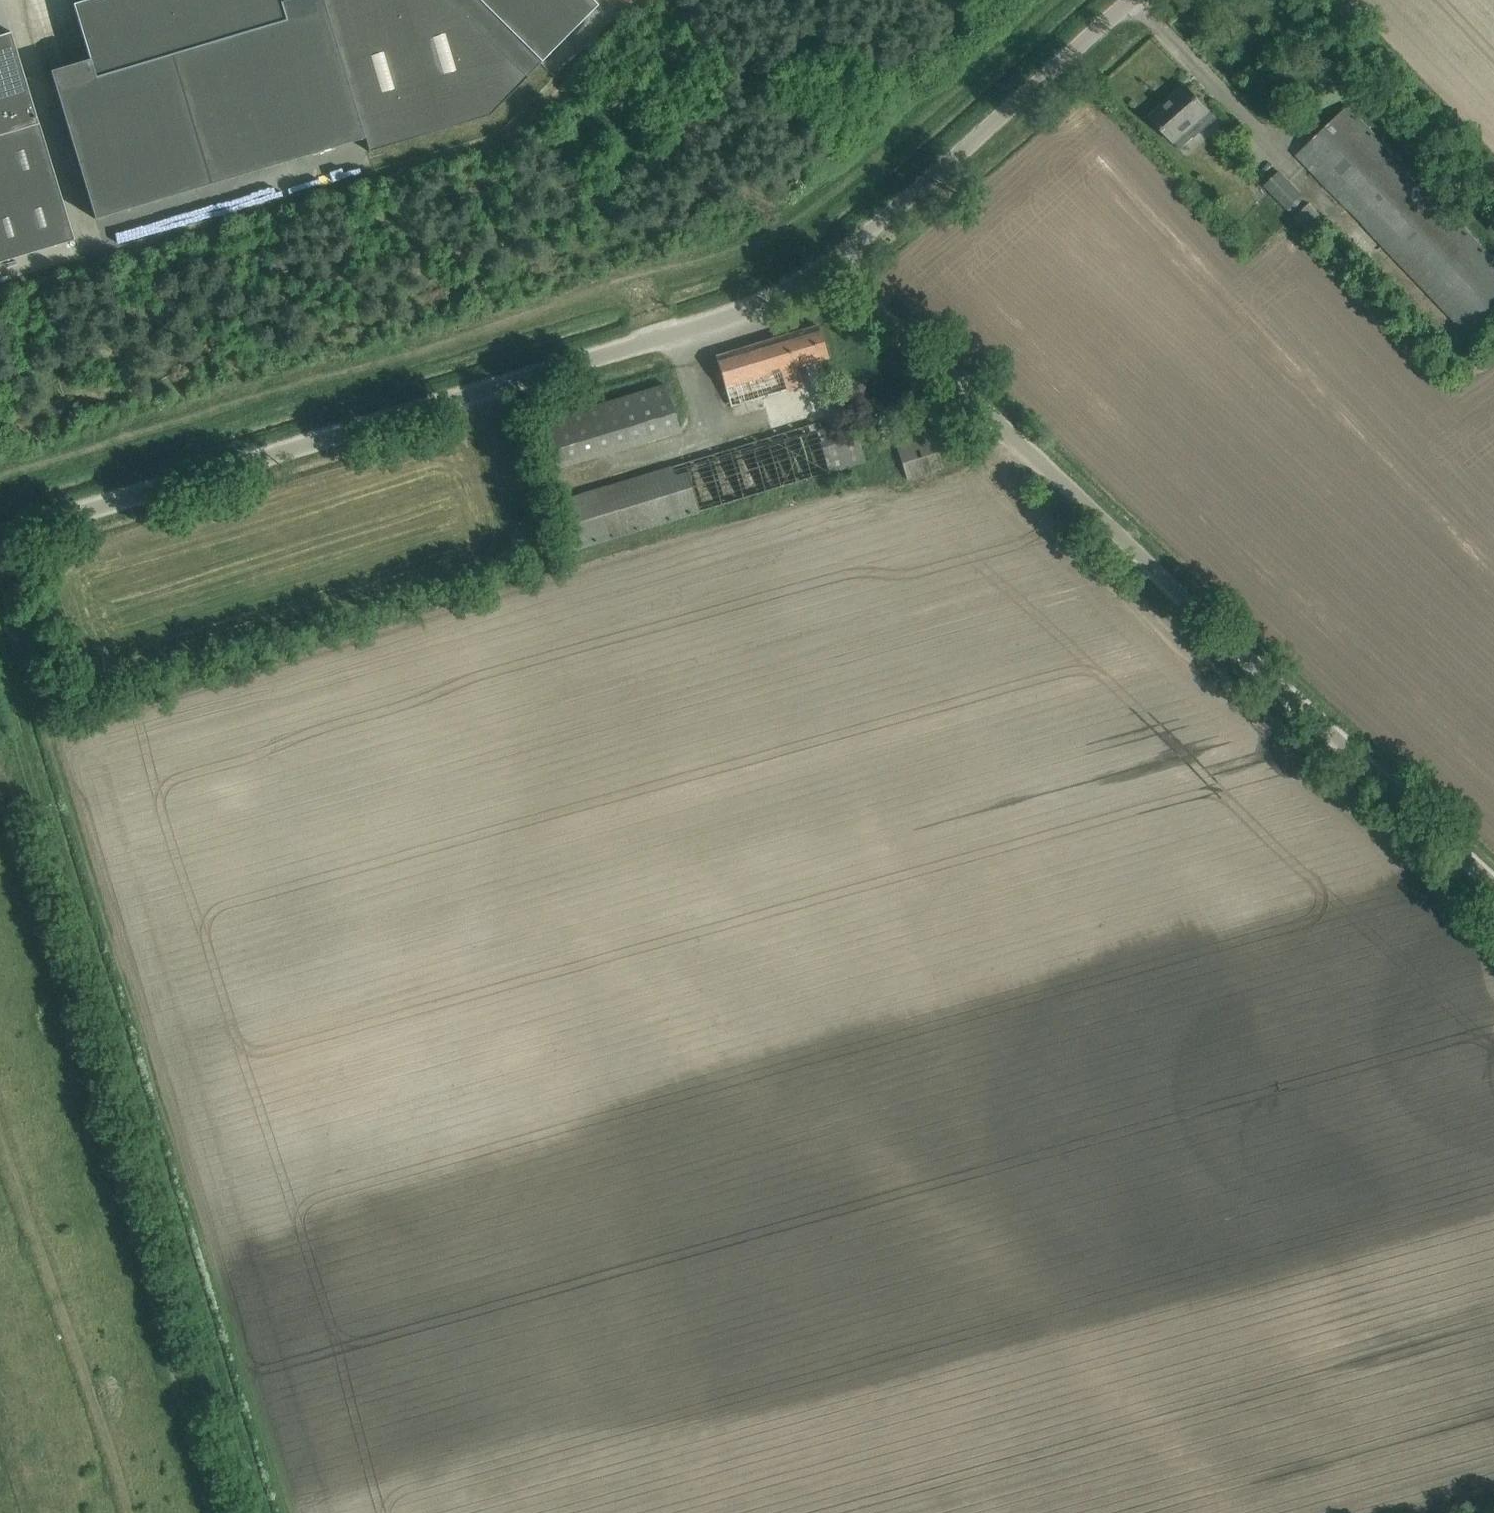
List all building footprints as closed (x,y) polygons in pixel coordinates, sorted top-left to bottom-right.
[(73,3),(89,58),(50,70),(94,219),(364,138),(323,0),(284,0),(280,1),(280,0),(84,0),(73,3)] [(364,138),(368,151),(392,144),(489,115),(541,62),(478,0),(323,0),(364,138)] [(542,61),(598,4),(595,0),(480,0),(542,61)] [(74,240),(11,32),(0,35),(0,262),(74,240)] [(1200,123),(1211,113),(1186,85),(1151,116),(1180,149),(1193,137),(1194,138),(1205,128),(1200,123)] [(1347,107),(1297,155),(1473,339),(1438,372),(1493,431),(1493,244),(1470,219),(1462,226),(1347,107)] [(1293,215),(1307,201),(1302,195),(1303,194),(1279,170),(1264,186),(1293,215)] [(1313,236),(1327,222),(1309,203),(1294,217),(1313,236)] [(827,358),(817,325),(715,356),(731,406),(786,390),(802,384),(797,367),(827,358)] [(679,430),(665,384),(616,399),(630,445),(679,430)] [(966,461),(955,428),(950,430),(947,421),(893,438),(907,479),(966,461)] [(850,423),(815,434),(827,472),(862,461),(850,423)] [(685,462),(558,501),(573,550),(699,511),(685,462)] [(786,506),(794,503),(790,491),(782,494),(786,506)]
